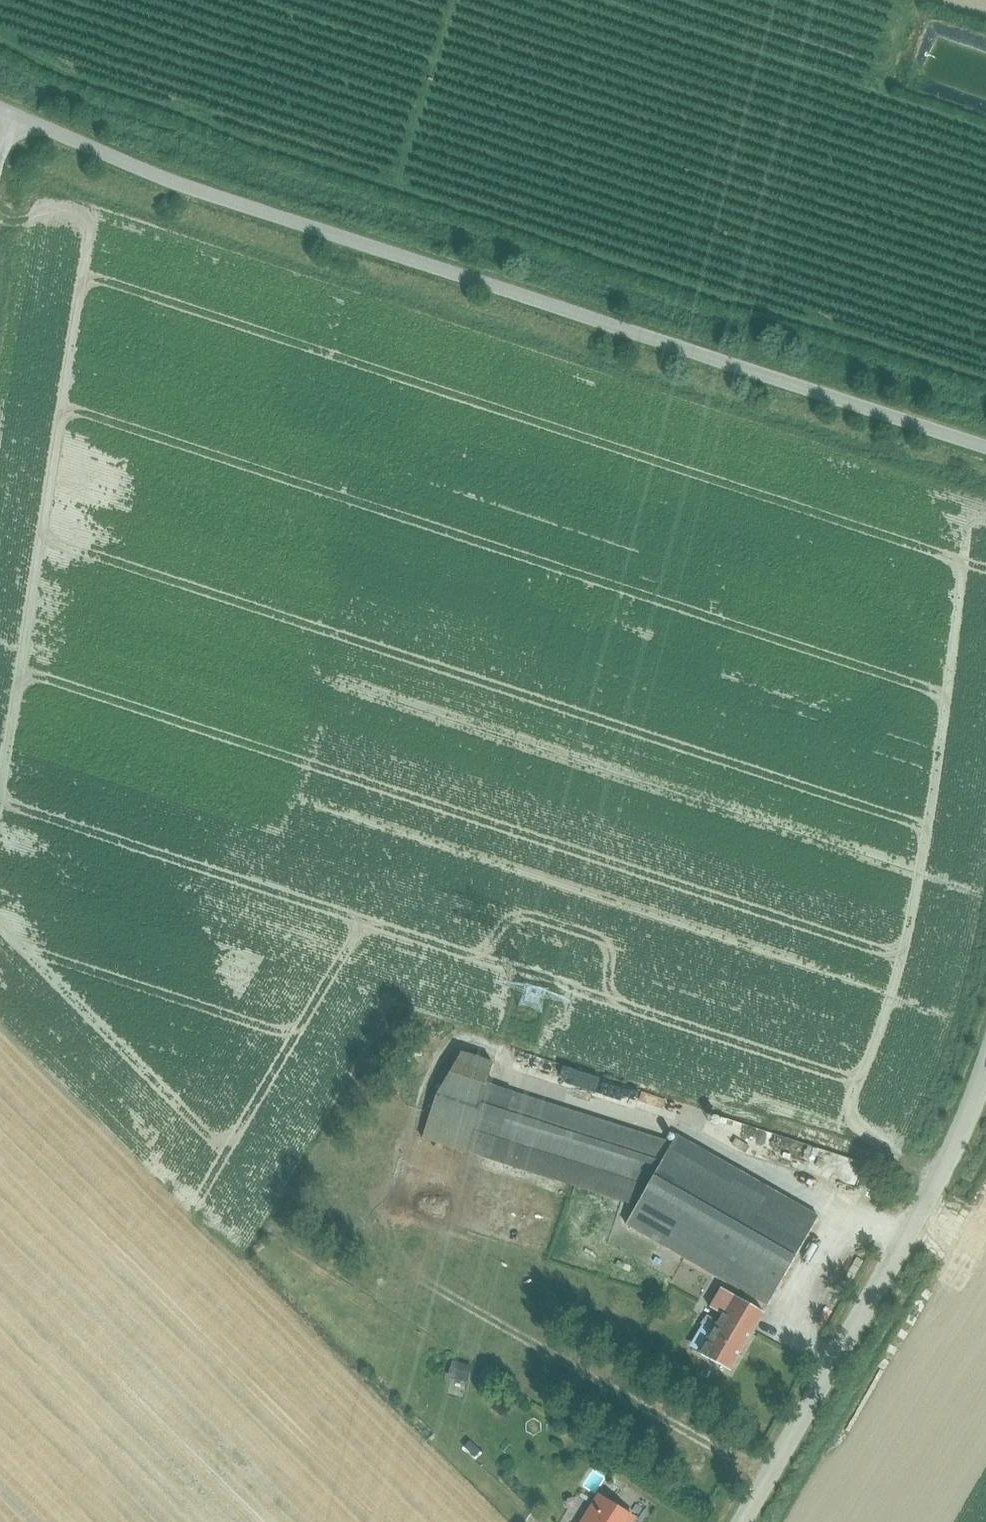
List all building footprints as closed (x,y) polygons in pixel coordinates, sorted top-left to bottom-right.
[(820,1214),(677,1133),(673,1140),(486,1085),(493,1062),(465,1054),(437,1092),(422,1139),(636,1205),(627,1221),(769,1303),(820,1214)] [(734,1363),(753,1331),(765,1310),(722,1285),(712,1302),(724,1309),(703,1345),(734,1363)] [(826,1303),(836,1291),(827,1285),(818,1297),(826,1303)] [(454,1363),(451,1378),(467,1382),(470,1367),(454,1363)] [(469,1441),(463,1448),(474,1458),(480,1451),(469,1441)] [(623,1476),(615,1484),(627,1495),(635,1487),(623,1476)] [(599,1495),(582,1521),(631,1521),(634,1517),(599,1495)]
